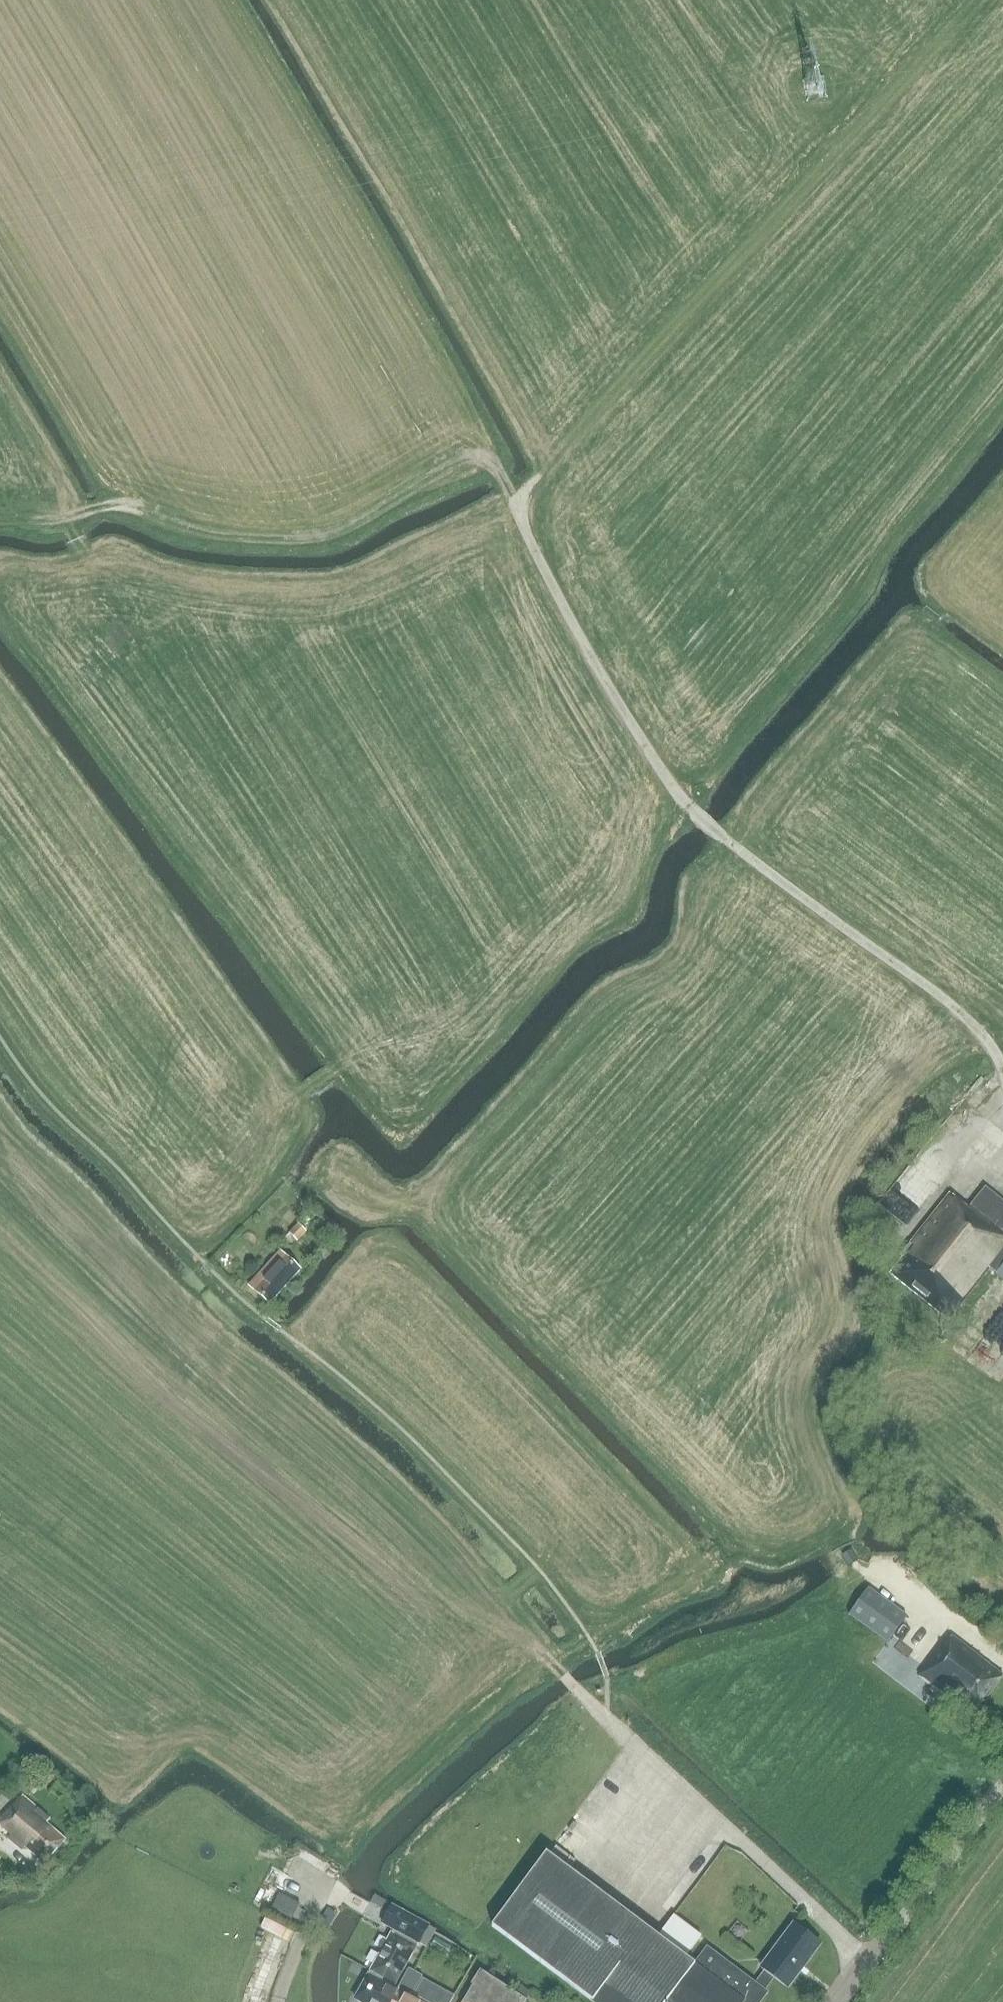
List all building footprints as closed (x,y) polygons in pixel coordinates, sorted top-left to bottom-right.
[(985,1187),(967,1209),(949,1194),(909,1245),(912,1247),(890,1274),(948,1320),(989,1268),(1002,1280),(1002,1201),(985,1187)] [(297,1242),(306,1232),(298,1224),(289,1234),(297,1242)] [(269,1303),(299,1270),(279,1252),(249,1285),(269,1303)] [(985,1361),(1002,1374),(1002,1373),(1002,1365),(990,1355),(985,1361)] [(850,1565),(857,1560),(849,1550),(842,1555),(850,1565)] [(868,1588),(849,1614),(887,1643),(907,1617),(868,1588)] [(973,1716),(1002,1676),(951,1637),(942,1649),(939,1647),(917,1677),(957,1707),(958,1705),(973,1716)] [(880,1662),(889,1669),(896,1659),(887,1653),(880,1662)] [(592,2001),(760,2001),(767,1993),(764,1991),(773,1978),(764,1971),(755,1984),(707,1948),(694,1964),(547,1854),(608,1773),(535,1718),(474,1800),(466,1793),(411,1867),(492,1926),(591,2001),(592,2001)] [(64,1840),(45,1824),(49,1820),(22,1796),(0,1821),(0,1823),(12,1833),(9,1837),(22,1849),(24,1847),(43,1863),(64,1840)] [(370,1903),(382,1910),(386,1901),(374,1895),(370,1903)] [(429,1925),(392,1904),(381,1923),(419,1944),(429,1925)] [(295,1914),(289,1924),(296,1928),(305,1911),(298,1908),(295,1914)] [(764,1971),(773,1978),(787,1988),(820,1944),(794,1924),(761,1968),(764,1971)] [(370,1971),(376,1974),(393,1984),(395,1985),(416,1947),(391,1934),(370,1971)] [(397,1990),(398,1991),(411,1998),(422,1976),(408,1969),(397,1990)] [(526,2000),(480,1970),(471,1984),(473,1986),(462,2001),(525,2001),(526,2000)] [(397,1990),(391,1987),(393,1984),(376,1974),(374,1978),(368,1975),(355,1999),(360,2001),(393,2001),(398,1991),(397,1990)] [(423,1979),(412,1999),(416,2001),(418,1997),(426,2001),(450,2001),(454,1996),(423,1979)] [(398,1991),(393,2001),(418,2001),(416,2001),(412,1999),(411,1998),(398,1991)]
